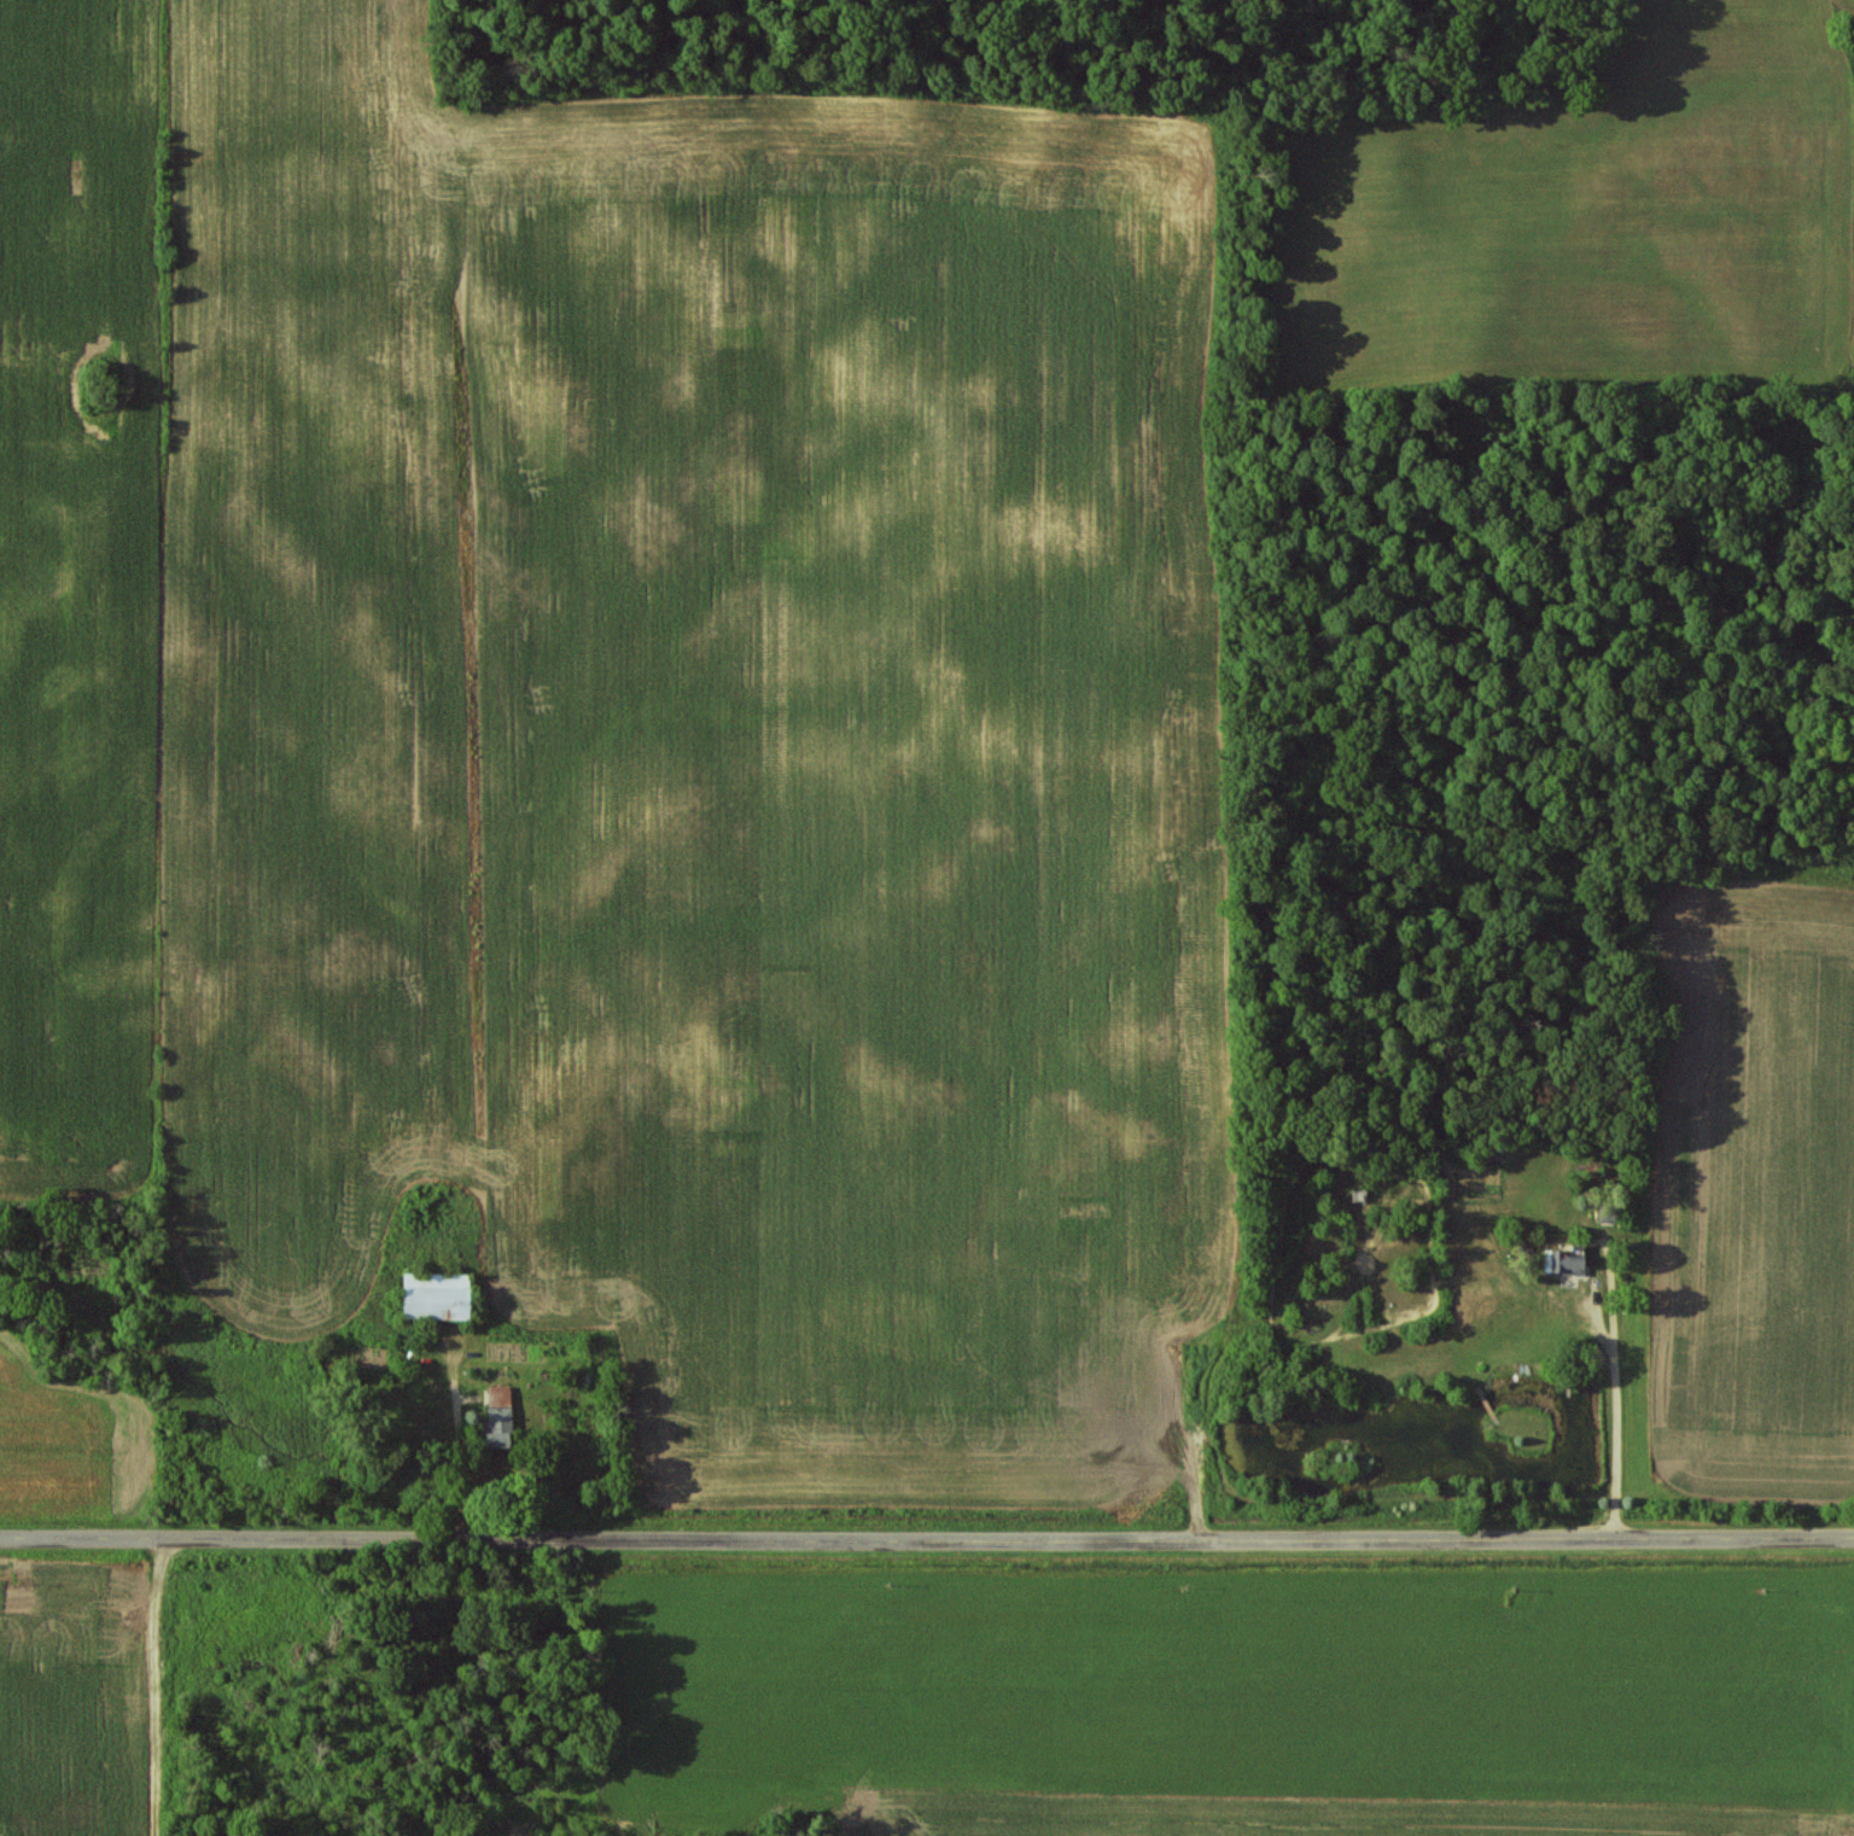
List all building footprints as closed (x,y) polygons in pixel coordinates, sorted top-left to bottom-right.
[(1546,1273),(1579,1275),(1580,1254),(1547,1252),(1546,1273)] [(479,1274),(411,1273),(410,1319),(460,1320),(460,1314),(478,1315),(479,1274)] [(515,1448),(516,1387),(492,1386),(491,1422),(487,1422),(487,1447),(515,1448)]
